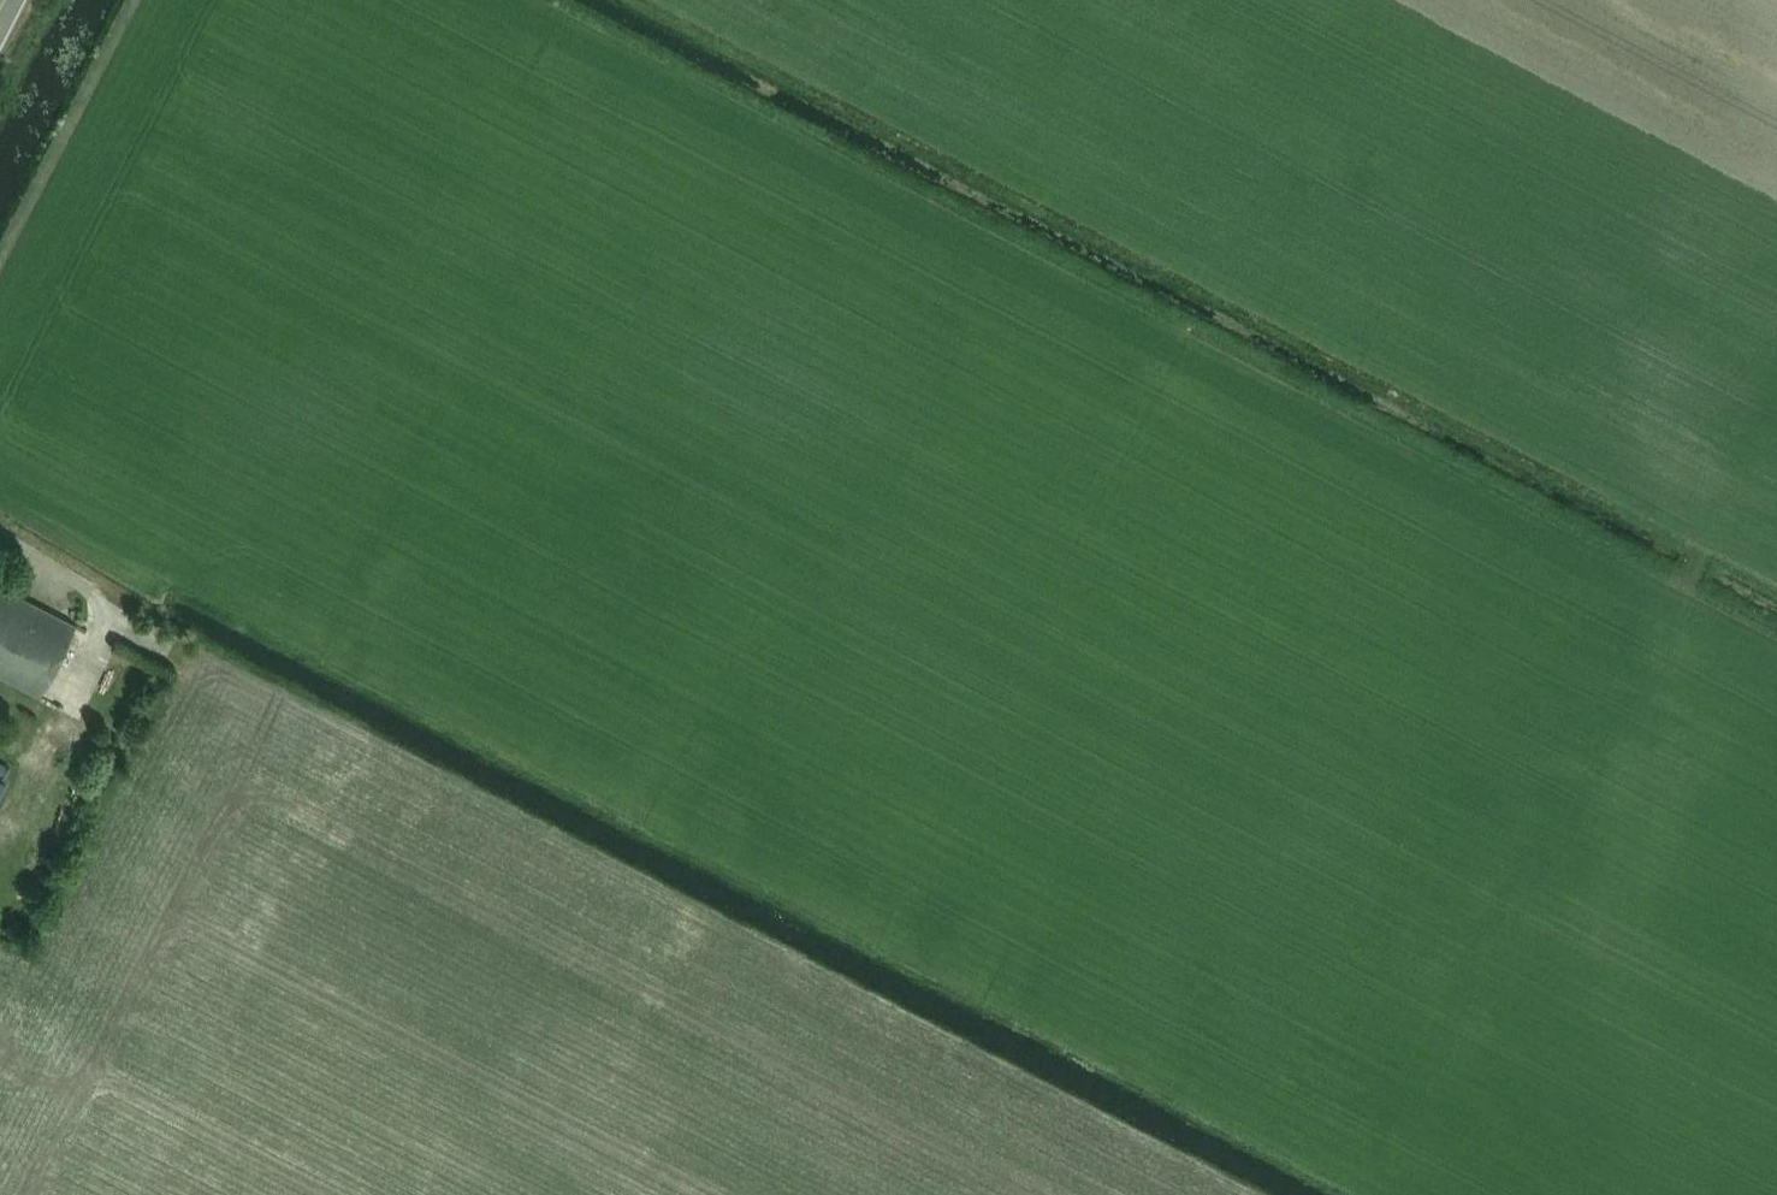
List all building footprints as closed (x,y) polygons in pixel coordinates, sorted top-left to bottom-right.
[(39,695),(75,626),(0,587),(0,675),(39,695)] [(13,777),(0,772),(0,812),(13,777)]
